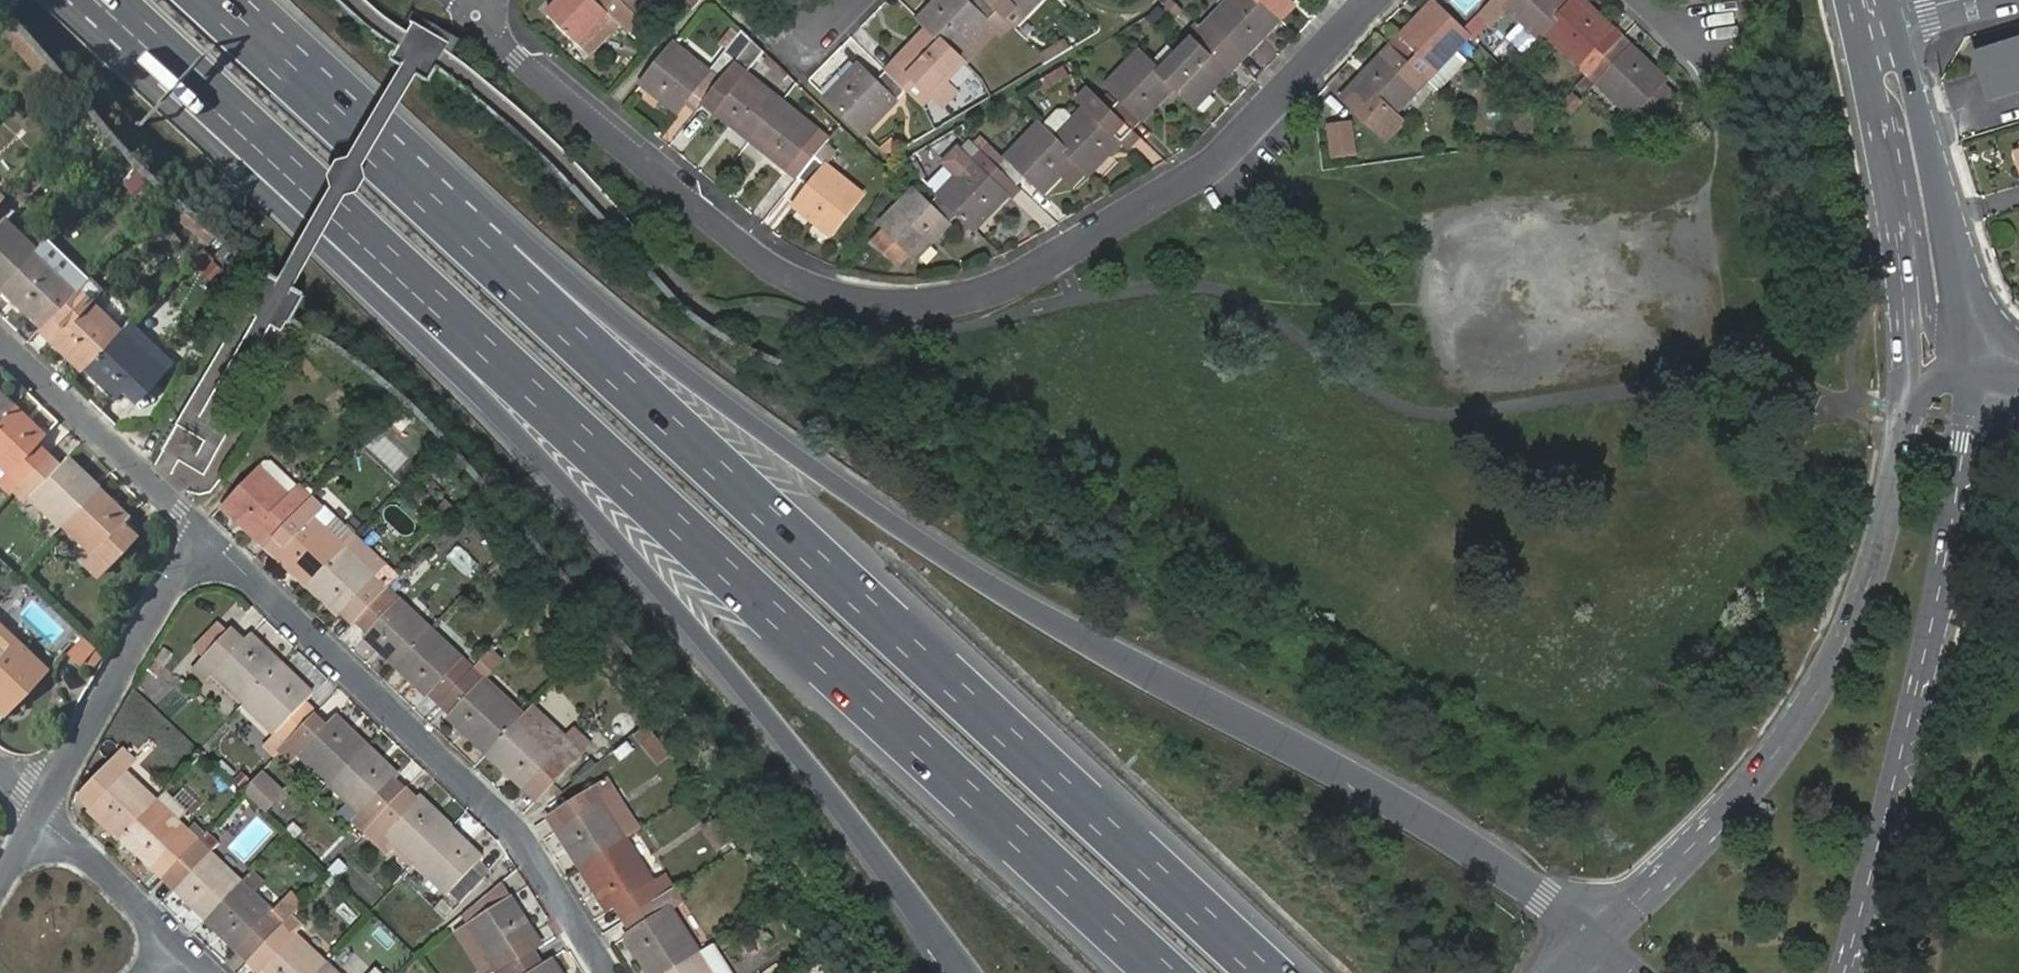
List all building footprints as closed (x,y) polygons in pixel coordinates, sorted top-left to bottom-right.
[(547,13),(578,43),(609,11),(597,0),(559,0),(547,13)] [(609,11),(623,26),(628,31),(636,21),(632,17),(649,0),(597,0),(609,11)] [(920,20),(930,30),(965,64),(974,56),(965,47),(987,25),(996,33),(1001,38),(1013,26),(1000,13),(987,0),(970,0),(967,3),(964,0),(939,0),(920,20)] [(1000,13),(1009,2),(1024,18),(1043,0),(987,0),(1000,13)] [(1238,65),(1280,21),(1257,0),(1230,0),(1202,30),(1238,65)] [(1280,21),(1294,7),(1287,0),(1257,0),(1280,21)] [(1477,14),(1490,26),(1501,14),(1498,12),(1502,8),(1535,39),(1541,32),(1570,3),(1567,0),(1490,0),(1477,14)] [(1620,38),(1580,0),(1573,0),(1570,3),(1541,32),(1575,65),(1591,48),(1601,59),(1620,38)] [(1013,26),(1014,27),(1024,18),(1009,2),(1000,13),(1013,26)] [(1389,47),(1426,83),(1469,38),(1432,2),(1389,47)] [(592,56),(623,26),(609,11),(578,43),(592,56)] [(974,56),(996,33),(987,25),(965,47),(974,56)] [(930,30),(888,73),(908,93),(923,107),(933,97),(944,108),(958,94),(947,82),(965,64),(930,30)] [(1174,88),(1195,108),(1238,65),(1202,30),(1160,73),(1174,88)] [(704,104),(756,43),(754,41),(744,32),(708,74),(674,45),(641,85),(674,114),(683,104),(691,94),(703,105),(704,104)] [(1990,98),(2018,89),(2018,43),(2013,45),(2011,36),(1995,41),(1997,50),(1978,55),(1990,98)] [(1664,81),(1620,38),(1601,59),(1611,68),(1597,83),(1596,84),(1630,117),(1642,104),(1656,118),(1674,99),(1660,85),(1664,81)] [(1068,40),(1040,53),(1046,65),(1073,51),(1068,40)] [(751,144),(783,106),(751,79),(769,57),(756,43),(704,104),(751,144)] [(1393,117),(1426,83),(1389,47),(1346,92),(1366,111),(1359,118),(1382,141),(1400,123),(1393,117)] [(1160,73),(1139,53),(1106,87),(1121,102),(1111,112),(1131,132),(1174,88),(1160,73)] [(1601,59),(1587,73),(1597,83),(1611,68),(1601,59)] [(908,93),(888,73),(878,82),(860,65),(828,99),(865,136),(908,93)] [(1065,70),(1044,82),(1050,91),(1070,79),(1065,70)] [(1085,173),(1088,175),(1120,143),(1127,149),(1138,138),(1131,132),(1111,112),(1088,89),(1077,100),(1085,108),(1053,140),(1085,173)] [(1339,99),(1359,118),(1366,111),(1346,92),(1339,99)] [(683,104),(695,114),(703,105),(691,94),(683,104)] [(818,135),(783,106),(751,144),(794,181),(812,161),(802,153),(818,135)] [(1041,128),(1053,140),(1073,119),(1064,111),(1057,111),(1041,128)] [(996,167),(1016,186),(1025,177),(1041,193),(1059,175),(1072,186),(1085,173),(1053,140),(1041,128),(1038,125),(996,167)] [(1349,159),(1345,126),(1326,129),(1329,161),(1349,159)] [(958,214),(973,230),(1016,186),(996,167),(986,177),(956,148),(942,161),(957,175),(937,196),(958,214)] [(832,160),(821,150),(812,161),(794,181),(804,189),(787,208),(823,238),(856,200),(822,170),(832,160)] [(43,181),(34,171),(10,198),(20,206),(43,181)] [(958,214),(937,196),(928,205),(912,190),(878,223),(887,231),(909,251),(915,257),(958,214)] [(33,250),(0,218),(0,285),(33,250)] [(909,251),(887,231),(873,245),(897,264),(909,251)] [(192,260),(207,278),(221,266),(205,249),(192,260)] [(0,285),(0,290),(29,317),(37,308),(48,318),(73,293),(62,282),(65,280),(33,250),(0,285)] [(73,293),(82,283),(71,272),(65,280),(62,282),(73,293)] [(51,339),(81,368),(118,331),(86,301),(94,292),(83,282),(82,283),(73,293),(48,318),(59,329),(51,339)] [(48,318),(39,327),(51,339),(59,329),(48,318)] [(118,331),(81,368),(114,399),(123,390),(134,400),(158,374),(147,364),(150,361),(148,359),(118,331)] [(158,349),(148,359),(150,361),(147,364),(158,374),(170,362),(158,349)] [(11,405),(0,394),(0,417),(11,405)] [(45,454),(35,444),(43,435),(11,405),(0,417),(0,463),(9,472),(1,479),(12,490),(23,478),(45,454)] [(62,523),(96,486),(64,455),(55,464),(45,454),(23,478),(34,487),(29,492),(62,523)] [(261,467),(293,498),(289,501),(300,511),(313,496),(272,461),(268,460),(261,467)] [(404,463),(395,472),(407,482),(414,474),(404,463)] [(261,467),(223,506),(255,536),(263,527),(274,537),(300,511),(289,501),(293,498),(261,467)] [(129,517),(96,486),(62,523),(94,553),(98,548),(110,560),(131,536),(120,526),(126,519),(129,517)] [(313,517),(345,547),(355,537),(313,496),(300,511),(310,520),(313,517)] [(300,511),(274,537),(285,547),(276,556),(308,586),(345,547),(313,517),(310,520),(300,511)] [(131,536),(137,530),(126,519),(120,526),(131,536)] [(345,547),(376,577),(386,566),(355,537),(345,547)] [(376,577),(345,547),(308,586),(340,616),(348,607),(359,617),(385,590),(373,580),(376,577)] [(98,548),(94,553),(86,560),(98,571),(110,560),(98,548)] [(385,590),(359,617),(371,628),(362,637),(394,667),(431,628),(399,598),(397,601),(385,590)] [(434,688),(445,698),(471,671),(459,661),(462,658),(431,628),(394,667),(425,697),(434,688)] [(0,634),(0,653),(11,664),(21,653),(0,634)] [(219,675),(249,704),(287,666),(255,636),(247,645),(236,635),(200,671),(212,683),(219,675)] [(79,669),(97,649),(82,636),(65,656),(79,669)] [(40,672),(21,653),(11,664),(0,653),(0,714),(40,672)] [(287,666),(249,704),(280,734),(283,731),(293,741),(319,714),(310,705),(318,696),(287,666)] [(485,753),(523,714),(485,679),(482,682),(471,671),(445,698),(456,709),(448,718),(485,753)] [(533,703),(523,714),(560,750),(572,736),(533,703)] [(319,714),(293,741),(284,751),(296,763),(302,755),(331,784),(369,745),(340,718),(332,726),(319,714)] [(544,792),(571,765),(558,753),(560,750),(523,714),(485,753),(523,789),(532,780),(544,792)] [(648,723),(634,736),(660,763),(674,750),(648,723)] [(560,750),(558,753),(571,765),(592,742),(578,729),(572,736),(560,750)] [(399,774),(369,745),(331,784),(361,813),(355,820),(366,831),(402,794),(390,783),(399,774)] [(92,809),(122,838),(160,799),(130,770),(128,772),(116,761),(90,788),(102,799),(92,809)] [(267,768),(244,787),(265,811),(288,792),(267,768)] [(562,811),(606,784),(602,777),(558,805),(562,811)] [(536,801),(544,792),(532,780),(523,789),(536,801)] [(611,791),(606,784),(562,811),(567,818),(556,825),(584,868),(628,841),(601,797),(611,791)] [(415,806),(402,794),(366,831),(378,842),(385,836),(416,865),(453,826),(423,798),(415,806)] [(163,859),(174,869),(201,841),(190,832),(192,829),(160,799),(122,838),(154,868),(163,859)] [(548,812),(552,817),(556,815),(558,813),(562,811),(558,805),(548,812)] [(556,815),(552,817),(556,825),(567,818),(562,811),(558,813),(556,815)] [(719,815),(701,827),(718,852),(736,840),(719,815)] [(484,856),(453,826),(416,865),(446,894),(448,892),(460,903),(487,876),(475,865),(484,856)] [(177,889),(207,918),(245,879),(214,850),(223,841),(211,830),(201,841),(174,869),(185,880),(177,889)] [(621,905),(629,917),(661,897),(654,886),(655,885),(628,841),(584,868),(611,910),(621,905)] [(247,939),(258,950),(294,914),(296,911),(284,900),(276,909),(245,879),(207,918),(239,948),(247,939)] [(650,972),(663,972),(697,951),(672,911),(683,904),(674,889),(661,897),(629,917),(638,932),(628,938),(650,972)] [(535,931),(514,898),(468,924),(490,958),(493,957),(502,970),(532,951),(525,938),(535,931)] [(329,960),(299,930),(305,924),(294,914),(258,950),(270,960),(261,971),(263,972),(317,972),(329,960)] [(712,941),(697,951),(710,972),(733,972),(712,941)] [(532,951),(502,970),(500,971),(501,972),(562,972),(551,957),(541,964),(532,951)] [(697,951),(663,972),(710,972),(697,951)] [(329,960),(317,972),(343,972),(329,960)]
